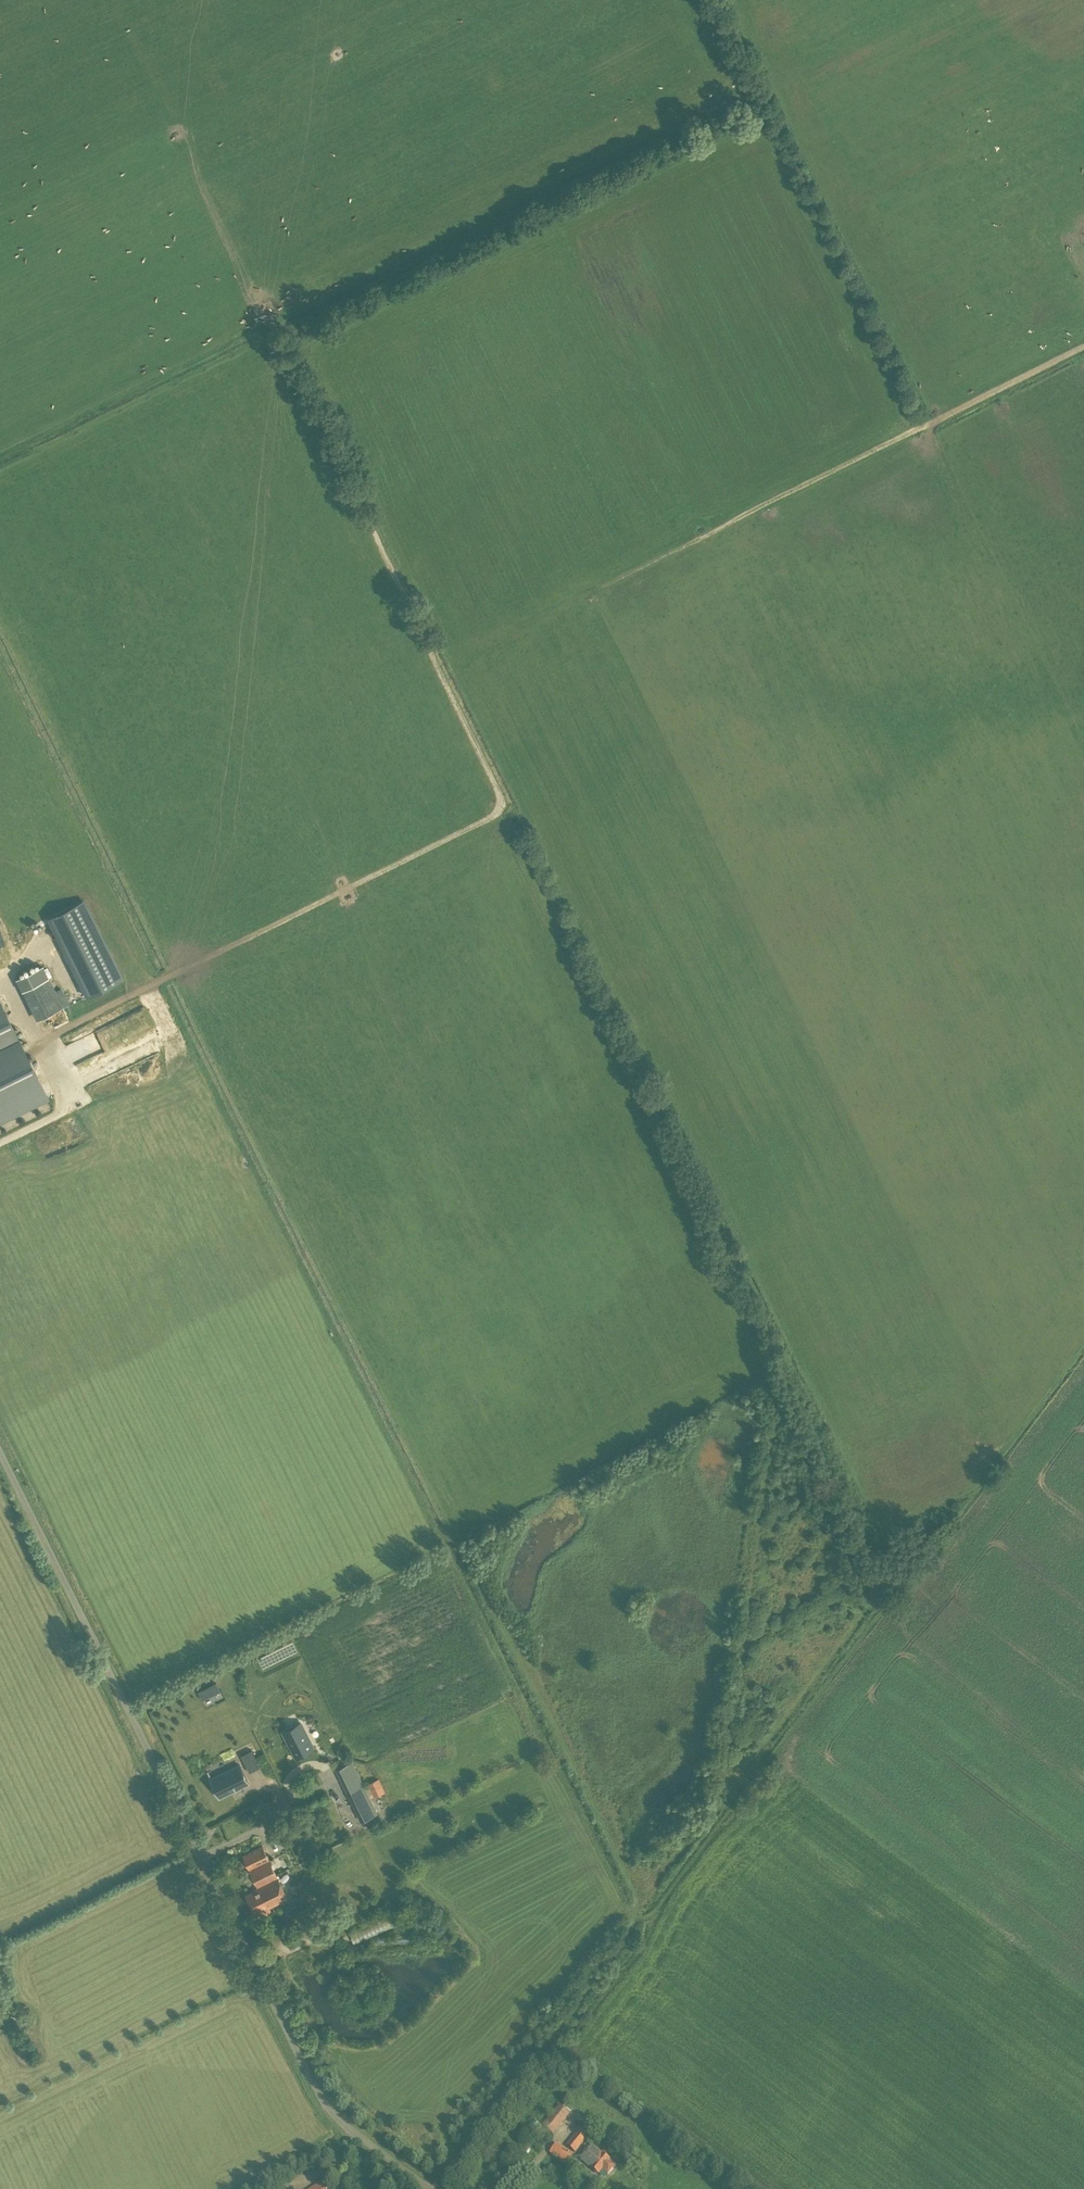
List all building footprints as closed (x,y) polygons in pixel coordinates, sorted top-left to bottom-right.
[(86,997),(124,978),(84,899),(46,918),(86,997)] [(63,1007),(49,978),(43,965),(15,978),(21,991),(22,991),(36,1020),(63,1007)] [(46,1095),(22,1046),(0,1002),(0,1118),(46,1095)] [(88,1076),(90,1082),(103,1078),(101,1072),(88,1076)] [(209,1695),(205,1688),(199,1691),(202,1699),(209,1695)] [(296,1757),(313,1748),(299,1722),(283,1731),(296,1757)] [(245,1761),(248,1768),(259,1762),(256,1756),(245,1761)] [(353,1760),(336,1769),(341,1779),(358,1771),(353,1760)] [(214,1784),(223,1803),(252,1789),(243,1770),(214,1784)] [(362,1780),(358,1771),(341,1779),(345,1789),(362,1780)] [(374,1796),(384,1791),(379,1779),(368,1784),(374,1796)] [(378,1813),(371,1798),(365,1785),(362,1780),(345,1789),(361,1821),(378,1813)] [(268,1907),(288,1898),(262,1846),(243,1855),(258,1887),(253,1889),(254,1891),(246,1895),(255,1912),(267,1906),(268,1907)] [(553,2134),(568,2114),(558,2105),(542,2126),(553,2134)] [(537,2124),(535,2122),(531,2126),(534,2128),(529,2134),(533,2137),(536,2133),(542,2138),(547,2132),(537,2124)] [(575,2153),(589,2136),(580,2129),(566,2146),(575,2153)] [(567,2167),(574,2157),(557,2143),(549,2153),(567,2167)] [(598,2174),(601,2170),(608,2175),(616,2165),(610,2160),(591,2145),(580,2159),(598,2174)]
